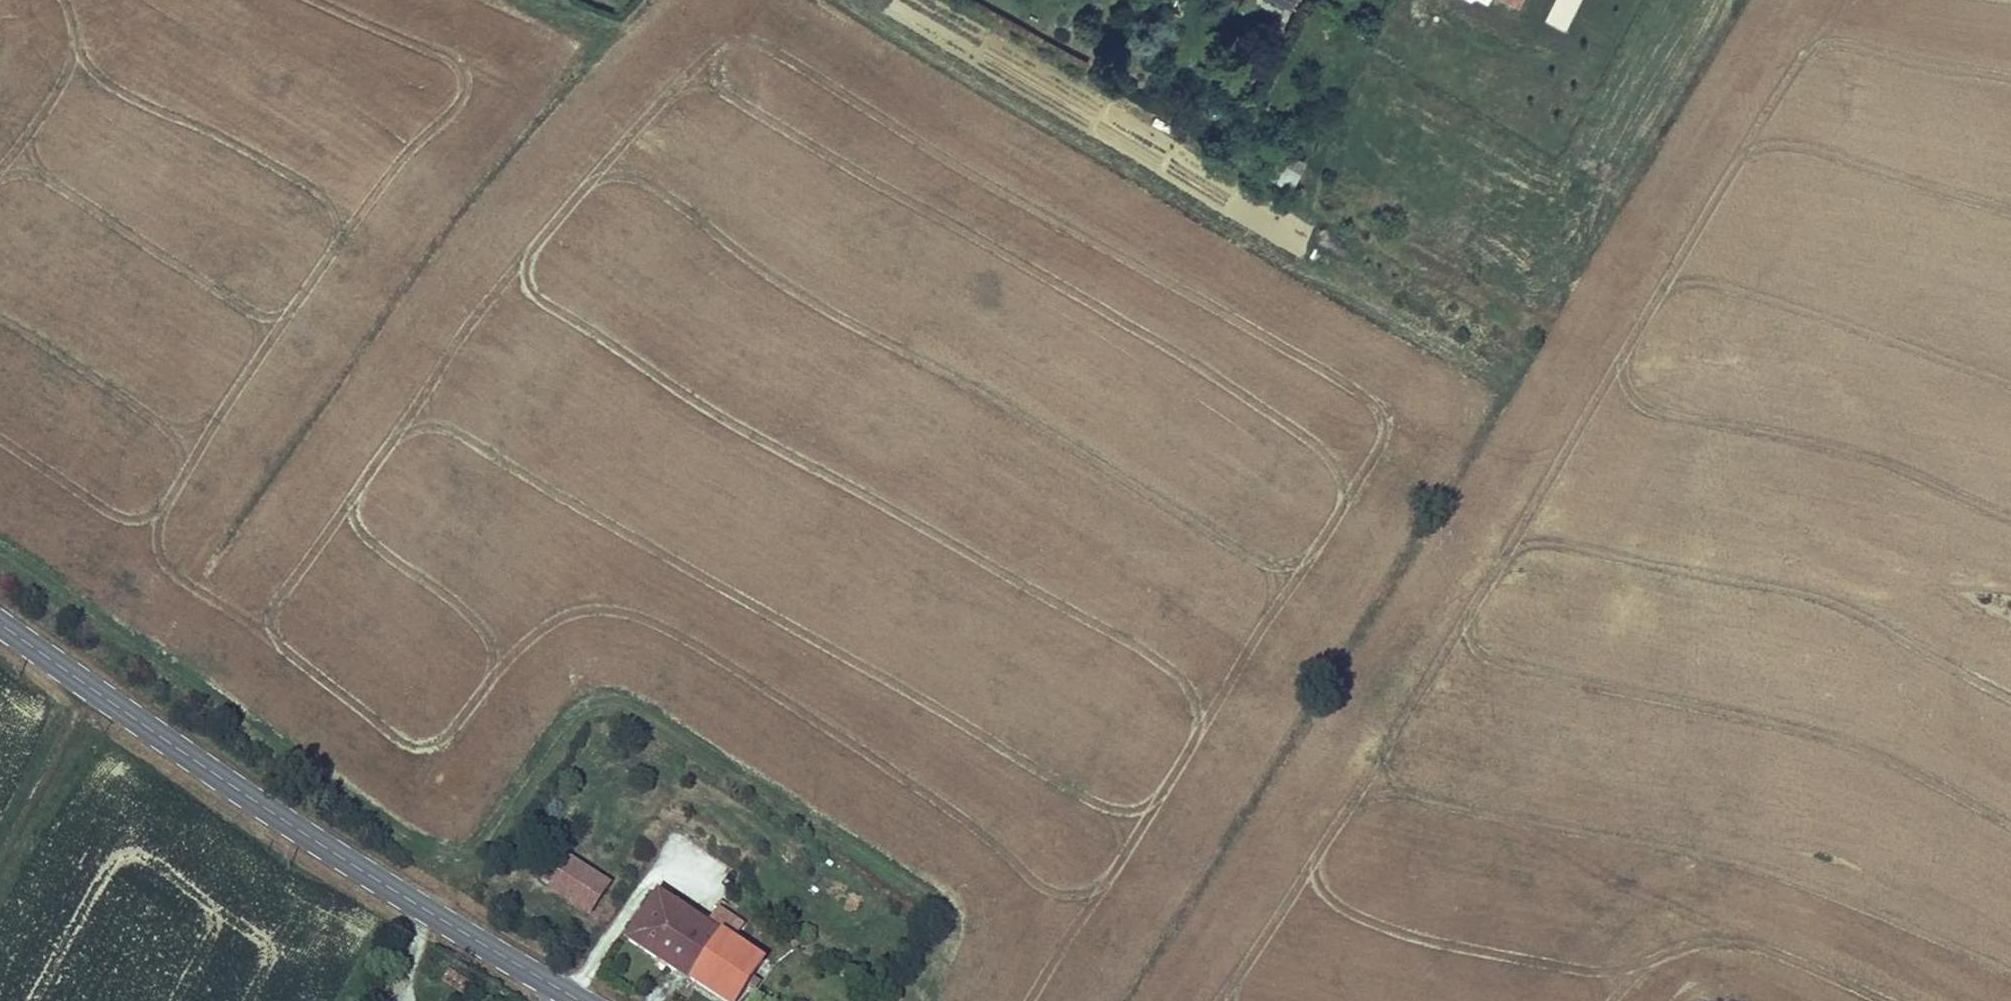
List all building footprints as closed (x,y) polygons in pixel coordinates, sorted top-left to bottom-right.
[(1267,112),(1251,104),(1245,114),(1261,123),(1267,112)] [(1295,183),(1301,157),(1277,151),(1270,177),(1295,183)] [(609,888),(570,862),(553,889),(591,915),(609,888)] [(694,903),(667,886),(660,896),(693,918),(700,908),(705,911),(717,891),(706,884),(694,903)] [(717,891),(705,911),(700,908),(693,918),(660,896),(629,942),(670,968),(690,981),(719,1000),(721,1000),(750,959),(734,949),(750,923),(743,919),(747,910),(717,891)]
